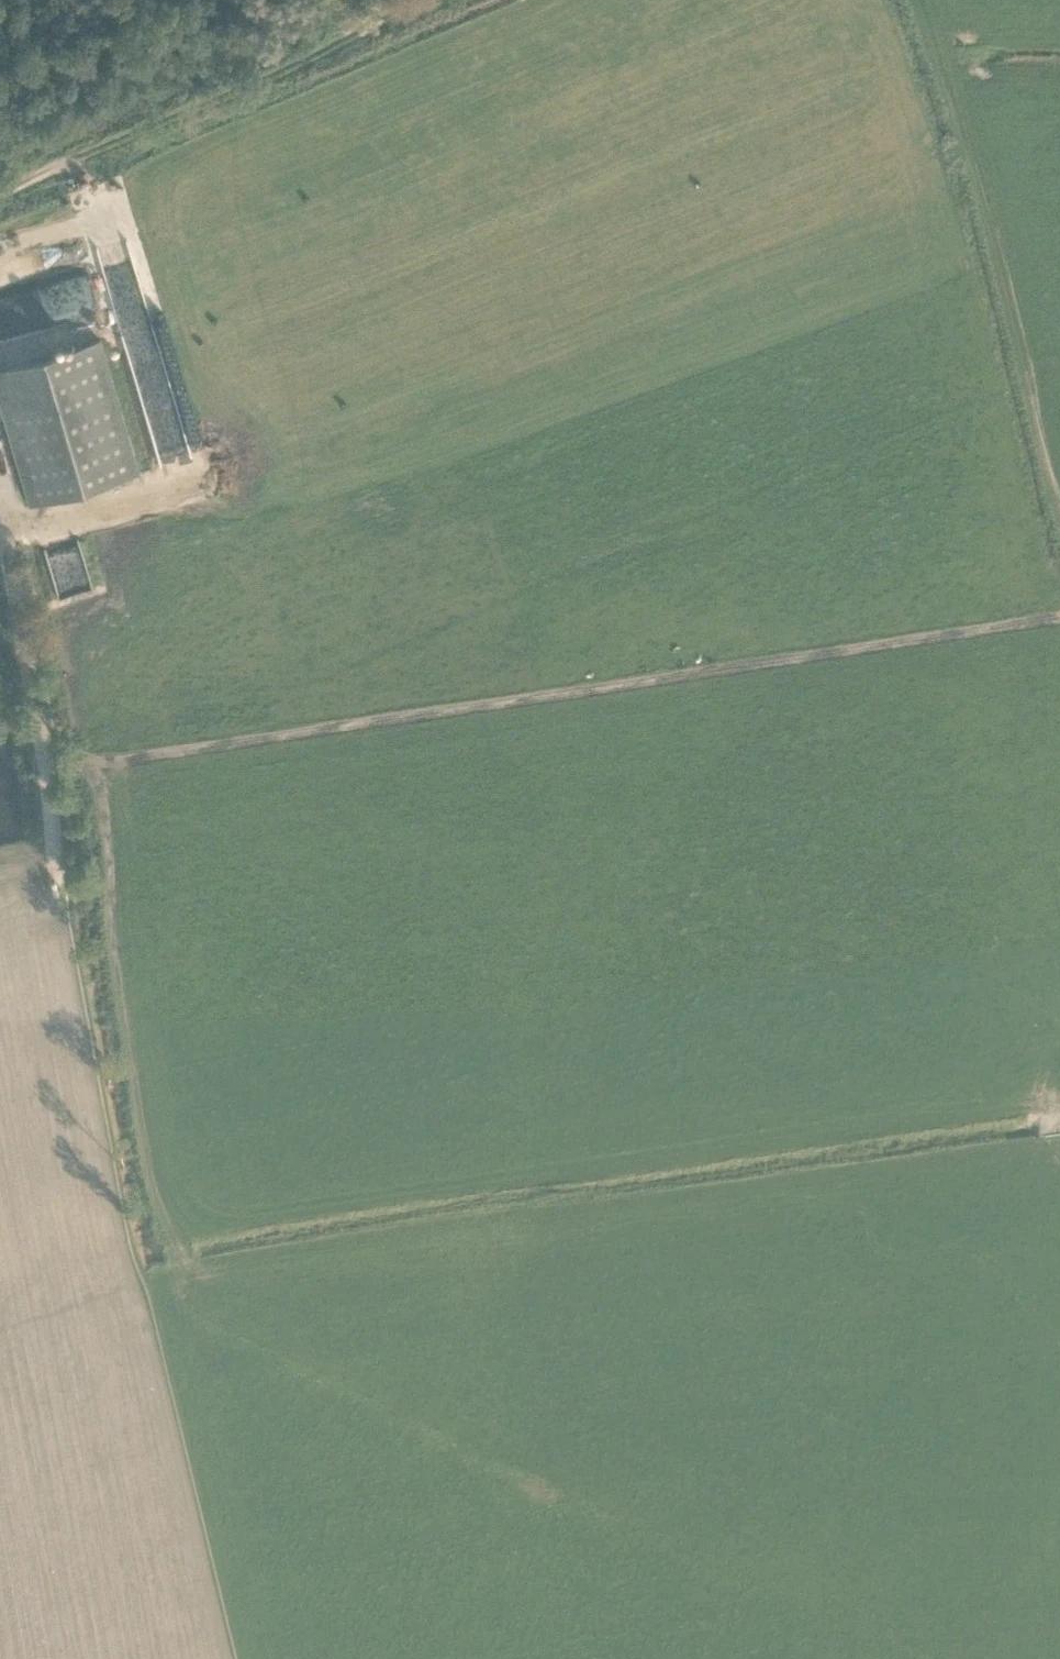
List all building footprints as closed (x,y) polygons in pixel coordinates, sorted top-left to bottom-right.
[(15,362),(0,366),(0,397),(31,502),(141,470),(102,336),(15,362)] [(141,470),(31,502),(53,578),(163,546),(141,470)]
